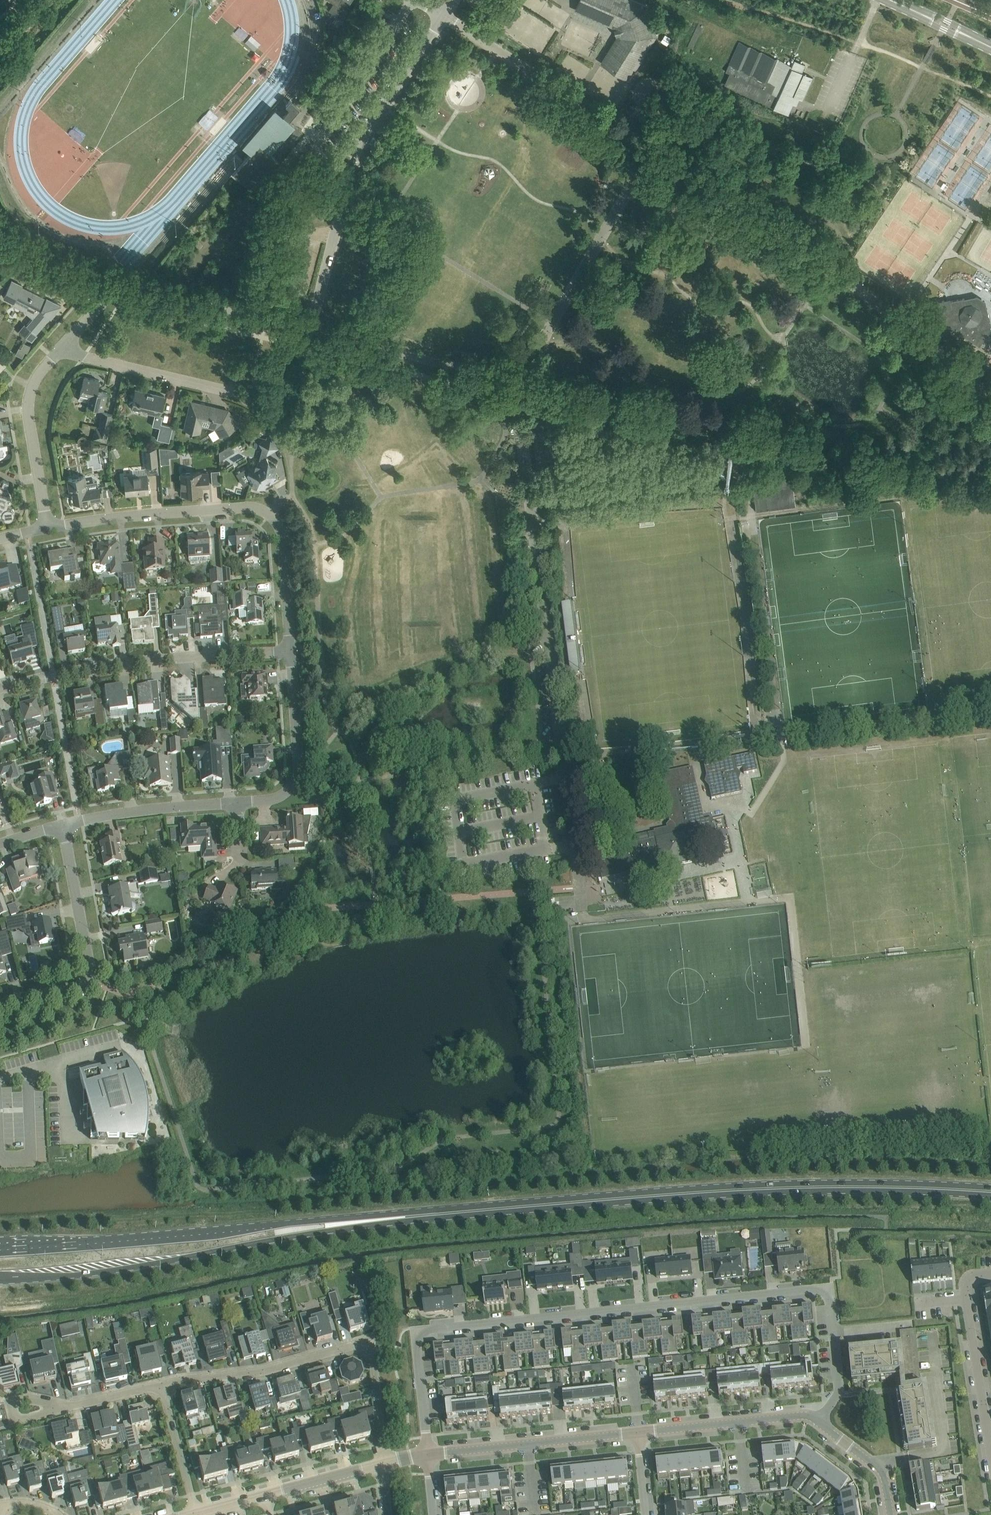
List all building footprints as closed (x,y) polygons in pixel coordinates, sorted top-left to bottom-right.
[(329,10),(344,20),(349,12),(342,8),(348,0),(329,0),(333,3),(329,10)] [(629,79),(656,35),(647,6),(633,0),(580,0),(576,9),(615,26),(615,28),(614,28),(617,35),(618,35),(618,37),(602,63),(629,79)] [(698,23),(687,46),(693,49),(704,25),(698,23)] [(730,73),(725,84),(789,114),(793,103),(797,96),(803,99),(813,77),(802,72),(804,68),(806,65),(794,59),(791,65),(740,41),(735,50),(734,55),(728,67),(727,70),(726,71),(730,73)] [(252,189),(263,177),(261,175),(266,169),(267,170),(268,170),(269,170),(270,170),(270,169),(279,159),(302,131),(289,120),(299,107),(290,99),(285,104),(289,107),(283,114),(274,107),(242,145),(251,152),(233,172),(252,189)] [(7,289),(4,296),(14,301),(13,304),(23,309),(24,308),(28,310),(27,312),(34,318),(27,326),(26,325),(25,324),(20,330),(24,334),(26,336),(31,340),(37,334),(36,333),(53,312),(55,313),(61,305),(52,300),(51,302),(26,289),(21,286),(22,285),(12,280),(7,289)] [(945,302),(944,299),(930,302),(926,308),(940,316),(938,319),(962,335),(963,333),(980,344),(987,333),(985,327),(990,326),(988,313),(982,313),(980,307),(972,301),(966,303),(964,296),(951,300),(951,301),(945,302)] [(25,357),(30,344),(22,341),(17,354),(25,357)] [(88,404),(103,407),(107,392),(97,390),(100,380),(84,376),(79,399),(88,401),(88,404)] [(133,400),(129,402),(131,405),(131,407),(133,407),(135,410),(138,408),(148,411),(148,412),(155,414),(160,415),(162,405),(165,395),(154,393),(154,395),(147,394),(147,391),(135,389),(133,398),(133,400)] [(194,431),(195,423),(216,427),(221,436),(240,424),(234,414),(223,421),(215,407),(194,402),(190,404),(188,414),(185,429),(194,431)] [(102,412),(99,427),(96,427),(93,438),(107,441),(113,414),(102,412)] [(160,426),(157,438),(169,441),(171,437),(173,428),(174,426),(161,423),(160,426)] [(262,441),(260,443),(262,447),(266,454),(277,447),(271,436),(262,441)] [(145,465),(158,464),(157,447),(144,449),(145,465)] [(169,462),(168,456),(178,455),(177,448),(159,447),(161,463),(169,462)] [(757,510),(769,509),(795,505),(790,469),(764,472),(762,454),(750,455),(757,510)] [(249,467),(248,474),(251,479),(250,480),(248,490),(249,490),(250,485),(265,488),(265,485),(272,481),(275,472),(276,466),(270,464),(266,457),(259,461),(254,464),(250,463),(249,467)] [(208,472),(201,473),(201,472),(180,473),(181,484),(182,494),(202,493),(202,487),(209,486),(208,476),(208,472)] [(149,493),(148,483),(147,474),(125,476),(126,494),(149,493)] [(70,492),(72,491),(74,501),(83,500),(83,501),(83,502),(84,502),(84,503),(85,503),(86,503),(87,503),(88,503),(88,502),(88,501),(91,500),(101,498),(99,488),(99,485),(88,487),(86,475),(68,478),(70,492)] [(2,516),(3,516),(3,517),(4,518),(5,518),(6,518),(7,519),(9,519),(9,518),(10,518),(11,518),(12,517),(13,516),(14,515),(14,514),(14,513),(14,512),(14,511),(14,510),(14,509),(13,508),(12,507),(11,506),(10,506),(7,505),(9,501),(10,501),(11,501),(11,500),(12,499),(12,498),(12,497),(7,487),(9,482),(4,479),(0,481),(0,517),(2,516)] [(236,543),(237,554),(244,553),(245,563),(259,562),(257,541),(254,541),(254,539),(252,538),(251,538),(249,536),(249,535),(248,534),(245,534),(245,533),(235,533),(236,543)] [(201,538),(187,539),(188,545),(188,549),(189,558),(189,562),(191,564),(197,564),(199,562),(199,557),(210,557),(209,545),(208,535),(201,536),(201,538)] [(149,542),(149,548),(149,549),(143,550),(144,560),(145,571),(165,570),(164,562),(165,562),(164,551),(163,541),(149,542)] [(112,574),(121,573),(120,564),(121,564),(119,548),(114,544),(109,544),(109,545),(98,546),(100,562),(105,566),(111,565),(112,574)] [(57,554),(48,556),(51,572),(60,570),(63,570),(65,569),(67,580),(80,578),(77,559),(75,549),(62,552),(62,554),(57,554)] [(1,591),(11,588),(20,585),(15,566),(0,570),(0,591),(1,591)] [(225,585),(231,584),(230,570),(222,571),(223,585),(224,585),(225,585)] [(214,571),(210,571),(211,586),(223,585),(222,571),(214,571)] [(125,592),(136,591),(134,574),(123,575),(125,592)] [(223,585),(211,586),(211,590),(217,593),(216,594),(217,607),(219,608),(227,608),(225,585),(224,585),(223,585)] [(27,590),(26,591),(19,592),(21,605),(30,603),(27,590)] [(157,595),(148,596),(150,612),(150,613),(151,615),(158,614),(157,595)] [(240,596),(234,596),(235,609),(235,610),(239,610),(240,619),(247,619),(248,624),(263,623),(261,601),(256,602),(250,602),(250,595),(240,596)] [(186,599),(184,601),(184,607),(186,609),(192,608),(192,599),(186,599)] [(563,604),(572,676),(580,675),(571,603),(563,604)] [(51,610),(56,637),(65,635),(60,608),(51,610)] [(175,617),(165,617),(165,623),(166,633),(168,633),(168,638),(173,637),(173,641),(180,640),(180,637),(188,636),(188,633),(187,621),(186,612),(181,612),(175,613),(175,617)] [(209,614),(199,615),(200,629),(201,639),(212,638),(212,637),(212,635),(215,635),(215,637),(222,636),(222,631),(222,626),(221,619),(221,612),(218,613),(209,613),(209,614)] [(110,617),(94,619),(96,629),(97,635),(98,645),(112,643),(113,647),(121,646),(120,640),(120,639),(119,636),(118,625),(111,626),(110,618),(110,617)] [(131,627),(130,627),(131,632),(131,633),(132,643),(144,642),(144,643),(154,642),(154,636),(153,632),(153,630),(153,629),(152,630),(151,626),(153,626),(152,618),(144,619),(139,619),(130,620),(131,627)] [(20,643),(7,647),(8,651),(10,657),(13,667),(26,663),(27,663),(26,662),(26,661),(29,660),(33,659),(32,655),(31,651),(28,638),(36,636),(33,624),(26,626),(20,628),(24,642),(20,643)] [(65,637),(63,638),(64,646),(67,648),(68,654),(85,651),(84,647),(84,642),(85,642),(84,634),(82,626),(75,627),(76,636),(65,637)] [(242,676),(243,686),(249,686),(250,699),(267,698),(266,685),(267,685),(267,674),(242,676)] [(211,682),(211,678),(202,679),(204,707),(218,706),(218,702),(225,701),(224,691),(223,681),(211,682)] [(172,702),(175,705),(192,703),(191,682),(188,680),(175,681),(172,679),(170,681),(171,691),(172,702)] [(160,712),(160,704),(158,692),(157,682),(148,683),(148,685),(137,686),(139,707),(141,707),(143,708),(145,709),(147,709),(149,709),(151,709),(153,709),(154,713),(160,712)] [(110,712),(118,711),(128,710),(127,703),(125,694),(123,694),(122,686),(105,689),(106,699),(107,704),(109,704),(110,712)] [(89,692),(73,694),(74,700),(75,704),(74,704),(76,713),(85,711),(94,710),(93,702),(93,701),(91,701),(89,692)] [(26,705),(20,706),(21,712),(22,716),(24,723),(26,731),(41,727),(40,724),(44,723),(46,723),(45,719),(42,709),(38,710),(37,709),(35,704),(36,703),(36,702),(35,704),(29,705),(28,704),(26,705)] [(162,703),(160,704),(160,712),(161,727),(162,728),(165,731),(168,730),(168,728),(168,720),(167,714),(166,703),(162,703)] [(188,706),(187,708),(187,716),(192,720),(194,720),(195,726),(200,726),(199,720),(199,710),(198,705),(188,706)] [(208,729),(207,709),(199,710),(199,720),(200,726),(200,730),(208,729)] [(1,744),(16,739),(11,723),(4,725),(0,712),(0,742),(1,744)] [(103,714),(95,715),(95,716),(97,728),(105,726),(103,714)] [(245,718),(232,719),(232,727),(245,726),(245,718)] [(54,742),(51,724),(44,725),(46,738),(54,742)] [(215,749),(194,751),(194,753),(195,763),(197,762),(204,762),(205,772),(201,772),(201,774),(202,782),(222,780),(222,778),(221,770),(220,749),(219,745),(231,744),(230,728),(216,729),(216,732),(218,732),(219,742),(214,742),(215,749)] [(189,740),(189,731),(181,732),(181,740),(189,740)] [(170,755),(181,754),(180,739),(169,740),(170,755)] [(256,755),(254,755),(254,763),(244,764),(244,768),(245,778),(260,777),(260,771),(263,771),(267,767),(266,763),(273,763),(272,747),(256,748),(256,755)] [(99,775),(90,776),(91,784),(92,791),(97,790),(97,794),(109,792),(108,790),(115,789),(115,788),(114,787),(115,786),(117,782),(121,782),(119,772),(119,770),(132,768),(129,753),(116,755),(117,759),(112,760),(108,766),(109,769),(104,770),(105,774),(99,775)] [(741,756),(743,768),(744,774),(758,771),(754,753),(741,756)] [(743,768),(741,756),(704,764),(707,776),(709,776),(711,787),(709,787),(712,799),(742,793),(740,781),(738,781),(735,770),(743,768)] [(149,779),(150,786),(171,784),(169,759),(147,761),(148,767),(143,768),(144,779),(149,779)] [(0,766),(0,774),(1,775),(8,773),(16,771),(13,762),(0,766)] [(614,856),(598,859),(602,876),(632,870),(632,867),(637,866),(638,869),(658,864),(658,867),(659,869),(669,867),(698,861),(695,846),(693,835),(707,832),(704,820),(702,820),(694,785),(697,785),(693,767),(692,767),(663,773),(667,791),(663,791),(671,827),(654,831),(655,832),(648,834),(650,840),(644,841),(638,843),(627,845),(628,853),(614,856)] [(36,785),(28,787),(30,795),(33,794),(34,797),(36,807),(52,803),(50,797),(58,795),(55,785),(52,773),(39,777),(40,781),(35,782),(36,785)] [(620,774),(606,777),(607,783),(622,780),(620,774)] [(282,828),(261,830),(262,846),(267,846),(272,845),(289,844),(289,845),(289,850),(305,849),(305,844),(308,844),(307,836),(311,817),(300,818),(285,819),(286,830),(283,830),(282,828)] [(213,827),(209,827),(208,826),(200,826),(200,830),(193,830),(192,825),(181,826),(182,835),(180,835),(181,848),(189,847),(189,845),(201,844),(202,859),(217,858),(216,844),(213,845),(213,838),(214,838),(213,827)] [(106,836),(107,843),(100,844),(104,866),(114,864),(121,863),(119,848),(121,848),(120,844),(119,834),(106,836)] [(37,870),(39,869),(34,853),(12,861),(14,868),(13,868),(14,870),(7,872),(10,881),(14,893),(21,890),(18,882),(23,880),(29,878),(39,875),(37,870)] [(279,871),(295,870),(294,859),(278,860),(279,871)] [(141,884),(158,881),(156,869),(139,872),(141,884)] [(276,871),(255,872),(251,876),(252,890),(270,889),(270,890),(284,889),(283,879),(276,880),(276,871)] [(137,884),(118,888),(108,890),(113,916),(133,912),(134,911),(135,909),(135,906),(134,904),(132,904),(130,904),(129,895),(139,896),(137,884)] [(209,887),(204,899),(210,902),(210,903),(229,911),(237,892),(222,886),(220,891),(209,887)] [(1,895),(0,896),(0,915),(2,915),(4,921),(10,918),(7,913),(8,912),(1,895)] [(10,919),(6,920),(8,929),(13,929),(20,927),(32,936),(34,945),(39,944),(48,943),(51,945),(52,942),(55,942),(54,939),(56,936),(54,935),(53,932),(51,933),(49,921),(30,924),(27,925),(25,925),(24,924),(22,915),(10,919)] [(147,935),(162,932),(160,920),(145,922),(147,935)] [(7,943),(10,942),(8,931),(3,932),(0,933),(0,945),(7,943)] [(120,955),(123,954),(124,963),(148,958),(144,935),(126,938),(126,942),(118,944),(120,955)] [(80,1078),(85,1094),(83,1095),(83,1111),(87,1110),(87,1125),(90,1124),(90,1138),(91,1139),(119,1140),(119,1138),(124,1137),(125,1140),(146,1140),(147,1131),(148,1123),(151,1123),(150,1122),(148,1122),(148,1115),(148,1109),(150,1108),(150,1107),(148,1107),(147,1101),(145,1094),(147,1094),(147,1093),(145,1093),(144,1091),(143,1087),(142,1083),(141,1080),(140,1078),(138,1075),(137,1073),(135,1069),(134,1067),(132,1064),(130,1062),(129,1060),(127,1057),(123,1054),(104,1060),(107,1072),(101,1073),(101,1072),(80,1078)] [(760,1229),(752,1230),(752,1240),(761,1240),(760,1229)] [(770,1231),(761,1232),(764,1256),(772,1255),(770,1231)] [(640,1238),(626,1240),(627,1248),(641,1246),(640,1238)] [(733,1254),(724,1255),(724,1260),(718,1260),(716,1241),(702,1243),(704,1262),(714,1261),(716,1281),(743,1278),(743,1271),(745,1271),(744,1264),(742,1265),(741,1258),(733,1259),(733,1254)] [(630,1259),(613,1261),(615,1283),(633,1281),(632,1267),(639,1266),(638,1250),(630,1251),(630,1259)] [(805,1257),(804,1251),(777,1254),(778,1261),(775,1261),(775,1267),(779,1267),(779,1274),(790,1272),(791,1275),(797,1274),(797,1272),(807,1271),(806,1264),(808,1264),(807,1257),(805,1257)] [(482,1253),(474,1254),(474,1261),(483,1261),(482,1253)] [(584,1270),(583,1262),(582,1254),(570,1255),(571,1263),(574,1263),(574,1268),(578,1268),(578,1271),(584,1270)] [(450,1257),(451,1265),(459,1265),(458,1256),(450,1257)] [(691,1257),(673,1259),(675,1276),(679,1276),(693,1275),(691,1257)] [(675,1276),(673,1259),(655,1261),(657,1278),(660,1277),(660,1278),(668,1278),(668,1277),(669,1277),(675,1276)] [(940,1260),(943,1281),(953,1280),(950,1259),(940,1260)] [(933,1282),(943,1281),(940,1260),(931,1261),(933,1282)] [(591,1261),(583,1262),(584,1270),(584,1272),(592,1271),(591,1261)] [(615,1283),(613,1261),(595,1263),(598,1285),(615,1283)] [(921,1262),(923,1283),(933,1282),(931,1261),(921,1262)] [(913,1284),(923,1283),(921,1262),(911,1263),(913,1284)] [(571,1265),(553,1267),(556,1289),(574,1287),(571,1265)] [(536,1267),(528,1268),(529,1277),(536,1276),(538,1291),(556,1289),(553,1267),(536,1269),(536,1267)] [(522,1280),(521,1273),(508,1274),(508,1276),(494,1278),(494,1286),(483,1287),(485,1305),(506,1302),(505,1288),(509,1288),(509,1289),(523,1288),(522,1280)] [(251,1287),(242,1289),(244,1299),(253,1297),(251,1287)] [(448,1310),(447,1310),(446,1310),(446,1307),(448,1307),(454,1306),(453,1297),(462,1296),(461,1287),(452,1288),(452,1291),(433,1293),(433,1291),(431,1292),(431,1294),(424,1295),(424,1298),(424,1303),(425,1309),(430,1309),(434,1308),(434,1312),(448,1310)] [(334,1312),(340,1310),(335,1293),(328,1295),(335,1317),(334,1312)] [(350,1332),(366,1328),(365,1325),(368,1324),(363,1304),(354,1306),(355,1311),(345,1313),(350,1332)] [(813,1306),(803,1307),(803,1308),(797,1308),(801,1341),(808,1340),(807,1325),(814,1324),(813,1306)] [(141,1320),(148,1318),(151,1328),(158,1326),(154,1308),(139,1312),(141,1320)] [(797,1308),(792,1309),(792,1308),(782,1309),(784,1327),(791,1327),(793,1342),(801,1341),(797,1308)] [(767,1311),(762,1311),(761,1309),(752,1310),(754,1330),(761,1330),(763,1345),(771,1344),(767,1311)] [(777,1328),(784,1327),(782,1309),(767,1311),(771,1344),(778,1343),(777,1328)] [(329,1324),(330,1324),(329,1318),(327,1318),(325,1310),(307,1316),(306,1314),(300,1315),(304,1331),(313,1328),(317,1342),(332,1337),(329,1324)] [(752,1310),(743,1311),(743,1313),(737,1314),(741,1347),(749,1346),(747,1331),(754,1330),(752,1310)] [(281,1327),(260,1311),(265,1330),(272,1328),(279,1353),(298,1347),(294,1330),(296,1330),(294,1324),(281,1327)] [(733,1348),(741,1347),(737,1314),(722,1315),(724,1334),(732,1333),(733,1348)] [(722,1315),(713,1316),(713,1317),(708,1318),(711,1350),(719,1349),(717,1334),(724,1334),(722,1315)] [(692,1319),(694,1337),(702,1336),(703,1351),(711,1350),(708,1318),(702,1318),(702,1317),(692,1319)] [(183,1329),(185,1337),(181,1338),(182,1343),(171,1347),(174,1356),(171,1357),(175,1368),(185,1365),(185,1364),(188,1363),(189,1366),(196,1364),(193,1353),(199,1351),(189,1318),(184,1320),(186,1328),(183,1329)] [(682,1320),(673,1321),(667,1322),(671,1354),(678,1354),(677,1339),(684,1338),(682,1320)] [(227,1349),(234,1347),(227,1321),(220,1323),(222,1330),(222,1331),(223,1334),(202,1340),(205,1351),(206,1350),(207,1354),(206,1355),(209,1364),(215,1362),(226,1359),(225,1354),(224,1350),(222,1350),(221,1346),(226,1345),(227,1349)] [(667,1322),(662,1323),(662,1322),(652,1323),(654,1341),(661,1340),(663,1355),(671,1354),(667,1322)] [(637,1324),(632,1325),(632,1323),(622,1324),(624,1344),(631,1343),(633,1358),(641,1358),(637,1324)] [(647,1342),(654,1341),(652,1323),(637,1324),(641,1358),(648,1357),(647,1342)] [(622,1324),(613,1325),(613,1327),(607,1327),(611,1361),(619,1360),(617,1345),(624,1344),(622,1324)] [(603,1361),(611,1361),(607,1327),(592,1329),(594,1347),(602,1346),(603,1361)] [(592,1329),(583,1330),(583,1331),(578,1331),(581,1364),(589,1363),(587,1348),(594,1347),(592,1329)] [(922,1386),(916,1330),(900,1331),(902,1346),(850,1351),(850,1355),(853,1383),(886,1380),(898,1378),(900,1394),(896,1395),(902,1432),(903,1437),(906,1451),(933,1447),(937,1446),(927,1385),(922,1386)] [(562,1332),(564,1350),(572,1350),(573,1365),(581,1364),(578,1331),(572,1332),(572,1331),(562,1332)] [(238,1339),(241,1350),(249,1348),(252,1358),(253,1358),(252,1356),(255,1355),(256,1359),(265,1357),(261,1343),(269,1341),(266,1332),(248,1337),(247,1338),(247,1337),(238,1339)] [(555,1333),(545,1334),(545,1335),(539,1335),(543,1368),(550,1367),(549,1352),(556,1351),(555,1333)] [(539,1335),(534,1336),(534,1335),(524,1336),(526,1354),(533,1354),(535,1369),(543,1368),(539,1335)] [(509,1338),(504,1338),(504,1336),(494,1337),(496,1357),(503,1357),(505,1372),(513,1371),(509,1338)] [(519,1355),(526,1354),(524,1336),(509,1338),(513,1371),(520,1370),(519,1355)] [(494,1337),(485,1338),(485,1340),(479,1341),(483,1374),(491,1373),(489,1358),(496,1357),(494,1337)] [(119,1346),(114,1347),(117,1360),(101,1363),(106,1384),(127,1379),(122,1355),(128,1354),(125,1340),(118,1342),(119,1346)] [(158,1358),(165,1356),(161,1341),(154,1343),(155,1348),(143,1351),(143,1353),(136,1354),(135,1354),(137,1366),(138,1366),(138,1365),(140,1365),(142,1375),(141,1375),(142,1376),(144,1375),(144,1377),(153,1375),(153,1373),(161,1371),(158,1358)] [(475,1375),(483,1374),(479,1341),(465,1342),(466,1361),(474,1360),(475,1375)] [(29,1365),(31,1372),(28,1372),(31,1385),(45,1382),(45,1383),(56,1380),(53,1366),(59,1364),(54,1342),(46,1344),(48,1351),(55,1349),(57,1356),(48,1358),(49,1360),(29,1365)] [(465,1342),(455,1343),(455,1344),(450,1345),(453,1377),(461,1376),(459,1361),(466,1361),(465,1342)] [(434,1346),(436,1364),(444,1363),(445,1378),(453,1377),(450,1345),(444,1345),(434,1346)] [(770,1355),(791,1354),(790,1345),(770,1346),(770,1355)] [(4,1357),(7,1370),(0,1372),(0,1389),(4,1391),(20,1387),(18,1378),(26,1376),(21,1353),(4,1357)] [(75,1367),(69,1368),(66,1369),(68,1376),(71,1376),(72,1379),(69,1380),(72,1392),(82,1390),(91,1388),(91,1387),(82,1389),(81,1387),(91,1385),(88,1374),(95,1373),(90,1354),(83,1356),(84,1359),(74,1361),(75,1367)] [(801,1362),(802,1367),(804,1387),(806,1387),(809,1386),(809,1387),(816,1386),(816,1385),(815,1385),(812,1360),(801,1362)] [(344,1363),(340,1371),(342,1380),(350,1384),(359,1382),(359,1380),(364,1379),(363,1375),(363,1374),(361,1365),(353,1361),(344,1363)] [(781,1364),(764,1365),(765,1375),(772,1375),(773,1391),(775,1390),(778,1389),(778,1390),(784,1389),(782,1370),(782,1369),(781,1364)] [(764,1365),(748,1367),(751,1393),(752,1393),(752,1392),(755,1392),(762,1392),(761,1391),(760,1376),(765,1375),(764,1365)] [(748,1367),(738,1368),(740,1394),(742,1394),(742,1393),(745,1393),(751,1393),(748,1367)] [(802,1367),(792,1368),(794,1388),(796,1388),(798,1387),(799,1388),(804,1387),(802,1367)] [(738,1368),(728,1369),(730,1395),(732,1395),(732,1394),(735,1394),(740,1394),(738,1368)] [(792,1368),(782,1369),(782,1370),(784,1389),(785,1389),(788,1388),(788,1389),(794,1388),(792,1368)] [(325,1369),(307,1374),(312,1389),(319,1387),(321,1395),(331,1392),(331,1395),(340,1392),(336,1380),(328,1382),(325,1369)] [(718,1376),(712,1377),(712,1383),(718,1382),(720,1396),(722,1396),(722,1395),(725,1395),(730,1395),(728,1369),(717,1370),(718,1376)] [(712,1383),(712,1377),(706,1377),(705,1371),(695,1373),(697,1398),(699,1398),(702,1397),(702,1398),(708,1397),(708,1396),(707,1383),(712,1383)] [(684,1374),(685,1380),(687,1399),(689,1399),(692,1398),(692,1399),(697,1398),(695,1373),(684,1374)] [(675,1375),(664,1376),(667,1402),(669,1401),(671,1400),(672,1401),(677,1401),(675,1381),(675,1375)] [(667,1402),(664,1376),(654,1377),(656,1403),(658,1402),(661,1402),(667,1402)] [(282,1403),(302,1397),(296,1377),(276,1382),(282,1403)] [(439,1382),(440,1390),(456,1389),(455,1380),(439,1382)] [(685,1380),(675,1381),(677,1401),(679,1400),(682,1399),(682,1400),(687,1399),(685,1380)] [(563,1392),(562,1382),(556,1383),(558,1399),(564,1398),(565,1406),(565,1411),(564,1411),(564,1412),(571,1411),(574,1411),(576,1411),(574,1391),(563,1392)] [(558,1399),(556,1383),(551,1383),(552,1393),(541,1395),(543,1414),(549,1414),(548,1413),(551,1413),(551,1414),(554,1413),(552,1399),(558,1399)] [(255,1411),(265,1408),(266,1413),(278,1410),(275,1397),(274,1398),(268,1400),(264,1387),(265,1386),(258,1388),(258,1387),(247,1388),(247,1389),(249,1388),(255,1411)] [(615,1387),(604,1388),(606,1408),(612,1407),(615,1406),(615,1407),(617,1407),(615,1387)] [(604,1388),(594,1389),(596,1409),(602,1408),(605,1407),(605,1408),(606,1408),(604,1388)] [(500,1393),(500,1389),(493,1389),(494,1402),(500,1402),(501,1413),(502,1418),(501,1418),(501,1419),(508,1418),(508,1417),(511,1417),(511,1418),(513,1418),(510,1392),(500,1393)] [(594,1389),(584,1390),(586,1410),(592,1409),(595,1408),(595,1409),(596,1409),(594,1389)] [(230,1419),(238,1417),(242,1428),(250,1426),(243,1402),(236,1404),(231,1390),(226,1391),(226,1390),(214,1394),(219,1411),(227,1409),(230,1419)] [(531,1390),(520,1391),(523,1417),(528,1416),(528,1415),(531,1415),(531,1416),(533,1415),(531,1396),(531,1390)] [(584,1390),(574,1391),(576,1411),(582,1410),(584,1410),(585,1410),(586,1410),(584,1390)] [(520,1391),(510,1392),(513,1418),(518,1417),(518,1416),(521,1416),(521,1417),(523,1417),(520,1391)] [(187,1421),(199,1418),(197,1414),(205,1412),(201,1393),(188,1396),(188,1394),(181,1396),(187,1421)] [(343,1405),(348,1404),(362,1401),(360,1393),(341,1397),(343,1405)] [(466,1396),(467,1402),(469,1422),(475,1421),(478,1421),(480,1421),(477,1401),(478,1401),(477,1395),(466,1396)] [(541,1395),(531,1396),(533,1415),(538,1415),(538,1414),(541,1414),(541,1415),(543,1414),(541,1395)] [(466,1396),(457,1397),(458,1403),(457,1403),(459,1423),(465,1422),(468,1422),(469,1422),(467,1402),(466,1396)] [(457,1397),(446,1398),(446,1400),(440,1400),(441,1407),(447,1407),(449,1423),(447,1423),(447,1424),(455,1424),(455,1423),(457,1423),(458,1423),(459,1423),(457,1403),(458,1403),(457,1397)] [(488,1400),(478,1401),(477,1401),(480,1421),(485,1420),(488,1420),(490,1420),(488,1400)] [(123,1423),(124,1426),(127,1442),(130,1454),(141,1452),(135,1427),(149,1424),(147,1412),(146,1413),(144,1404),(128,1408),(130,1416),(129,1416),(130,1421),(123,1423)] [(359,1412),(360,1415),(352,1417),(353,1422),(358,1440),(359,1440),(359,1441),(365,1440),(365,1438),(370,1437),(366,1424),(374,1422),(373,1408),(359,1412)] [(113,1414),(108,1415),(108,1412),(92,1416),(96,1433),(100,1432),(102,1439),(116,1436),(116,1439),(118,1444),(127,1442),(124,1426),(116,1427),(113,1414)] [(341,1425),(340,1418),(333,1420),(336,1431),(342,1430),(346,1443),(351,1442),(351,1443),(357,1442),(357,1440),(358,1440),(353,1422),(341,1425)] [(328,1421),(327,1421),(329,1428),(317,1431),(322,1450),(323,1449),(323,1451),(330,1449),(330,1448),(334,1446),(331,1433),(336,1431),(333,1420),(328,1421)] [(56,1446),(65,1444),(66,1451),(91,1445),(88,1432),(79,1434),(76,1423),(68,1424),(68,1423),(51,1426),(56,1446)] [(317,1431),(306,1434),(304,1427),(298,1429),(301,1441),(307,1439),(310,1453),(315,1452),(315,1453),(322,1451),(322,1450),(317,1431)] [(298,1429),(291,1431),(293,1437),(282,1441),(287,1459),(288,1459),(288,1460),(295,1459),(294,1457),(299,1456),(295,1442),(301,1441),(298,1429)] [(282,1441),(270,1444),(269,1437),(262,1439),(265,1450),(271,1449),(275,1462),(280,1461),(280,1462),(286,1461),(286,1459),(287,1459),(282,1441)] [(262,1439),(256,1440),(258,1447),(246,1450),(251,1469),(252,1468),(252,1470),(259,1468),(259,1467),(263,1465),(260,1452),(265,1450),(262,1439)] [(802,1446),(795,1444),(795,1443),(784,1445),(786,1462),(797,1461),(802,1446)] [(775,1463),(786,1462),(784,1445),(773,1446),(775,1463)] [(246,1450),(235,1453),(233,1446),(227,1448),(230,1460),(236,1458),(239,1472),(244,1471),(244,1472),(251,1470),(251,1469),(246,1450)] [(762,1459),(762,1464),(764,1464),(775,1463),(773,1446),(762,1447),(763,1459),(762,1459)] [(817,1454),(808,1447),(802,1446),(797,1461),(796,1467),(803,1473),(806,1468),(817,1454)] [(227,1448),(220,1450),(222,1457),(211,1460),(216,1478),(217,1479),(223,1478),(223,1476),(228,1475),(224,1461),(230,1460),(227,1448)] [(724,1463),(723,1463),(722,1451),(710,1452),(712,1470),(713,1476),(724,1475),(723,1469),(725,1468),(724,1463)] [(712,1470),(710,1452),(700,1453),(701,1471),(712,1470)] [(691,1472),(701,1471),(700,1453),(689,1454),(691,1472)] [(688,1454),(688,1455),(678,1456),(680,1473),(681,1479),(691,1478),(691,1472),(689,1454),(688,1454)] [(806,1468),(815,1475),(826,1461),(817,1454),(806,1468)] [(19,1483),(17,1477),(19,1476),(19,1477),(25,1475),(23,1467),(24,1467),(21,1456),(1,1461),(3,1469),(7,1486),(19,1483)] [(208,1480),(209,1482),(215,1480),(215,1478),(216,1478),(211,1460),(199,1463),(197,1456),(192,1457),(191,1457),(194,1470),(200,1468),(204,1481),(208,1480)] [(680,1473),(678,1456),(667,1457),(669,1474),(670,1474),(680,1473)] [(669,1474),(667,1457),(656,1458),(658,1470),(656,1470),(657,1476),(658,1475),(659,1481),(670,1480),(670,1481),(670,1474),(669,1474)] [(630,1472),(629,1473),(627,1461),(616,1462),(618,1480),(631,1478),(630,1472)] [(815,1475),(824,1481),(834,1467),(826,1461),(815,1475)] [(41,1489),(39,1483),(41,1482),(42,1482),(47,1481),(48,1481),(46,1474),(46,1473),(43,1462),(24,1467),(23,1467),(25,1475),(30,1492),(41,1489)] [(607,1481),(618,1480),(616,1462),(605,1463),(607,1481)] [(597,1482),(607,1481),(605,1463),(595,1464),(597,1482)] [(910,1467),(912,1478),(936,1474),(934,1463),(910,1467)] [(586,1483),(597,1482),(595,1464),(584,1465),(586,1483)] [(575,1484),(586,1483),(584,1465),(573,1467),(575,1484)] [(564,1485),(575,1484),(573,1467),(562,1468),(564,1485)] [(824,1481),(832,1488),(843,1474),(834,1467),(824,1481)] [(64,1496),(62,1489),(64,1488),(64,1489),(70,1487),(69,1483),(65,1468),(46,1473),(46,1474),(48,1481),(47,1481),(52,1499),(64,1496)] [(551,1469),(553,1481),(551,1481),(552,1487),(564,1485),(562,1468),(551,1469)] [(169,1477),(175,1475),(173,1470),(146,1477),(150,1496),(151,1496),(152,1497),(158,1495),(158,1494),(162,1492),(172,1489),(169,1477)] [(146,1477),(134,1480),(132,1473),(126,1475),(129,1487),(135,1485),(139,1499),(143,1498),(144,1499),(150,1497),(150,1496),(146,1477)] [(513,1485),(512,1485),(510,1473),(499,1474),(501,1492),(501,1498),(502,1498),(513,1497),(512,1491),(514,1490),(513,1485)] [(501,1492),(499,1474),(488,1475),(490,1493),(501,1492)] [(855,1486),(852,1481),(852,1480),(843,1474),(832,1488),(841,1495),(855,1486)] [(936,1474),(912,1478),(913,1489),(934,1486),(938,1485),(936,1474)] [(126,1475),(120,1477),(121,1483),(110,1487),(115,1505),(116,1505),(116,1506),(123,1505),(122,1503),(127,1502),(123,1489),(129,1487),(126,1475)] [(480,1494),(490,1493),(488,1475),(478,1476),(480,1494)] [(477,1476),(477,1477),(467,1478),(469,1495),(469,1501),(480,1500),(480,1494),(478,1476),(477,1476)] [(469,1495),(467,1478),(467,1477),(466,1477),(466,1478),(456,1479),(458,1496),(459,1502),(469,1501),(469,1495)] [(87,1505),(85,1499),(87,1498),(94,1497),(90,1485),(89,1478),(69,1483),(70,1487),(75,1508),(87,1505)] [(458,1496),(456,1479),(445,1480),(446,1492),(445,1492),(446,1498),(447,1497),(448,1504),(458,1502),(459,1503),(459,1502),(458,1496)] [(801,1487),(804,1483),(798,1479),(795,1483),(801,1487)] [(110,1487),(98,1490),(97,1483),(90,1485),(94,1497),(99,1495),(103,1508),(108,1507),(108,1508),(115,1507),(114,1505),(115,1505),(110,1487)] [(859,1492),(855,1486),(841,1495),(843,1506),(861,1503),(859,1492)] [(915,1499),(935,1496),(934,1486),(913,1489),(915,1499)] [(807,1491),(804,1496),(809,1500),(813,1496),(807,1491)] [(821,1502),(824,1499),(818,1494),(815,1498),(821,1502)] [(940,1495),(935,1496),(915,1499),(917,1511),(931,1508),(942,1506),(940,1495)] [(730,1497),(717,1499),(718,1508),(735,1506),(734,1497),(731,1497),(730,1498),(730,1497)] [(346,1504),(347,1505),(346,1505),(349,1514),(361,1514),(358,1502),(353,1503),(353,1502),(346,1504)] [(863,1514),(861,1503),(843,1506),(845,1514),(855,1514),(863,1514)] [(339,1507),(334,1509),(336,1514),(349,1514),(346,1505),(345,1506),(345,1504),(338,1506),(339,1507)] [(686,1505),(666,1507),(667,1514),(687,1514),(686,1505)]
